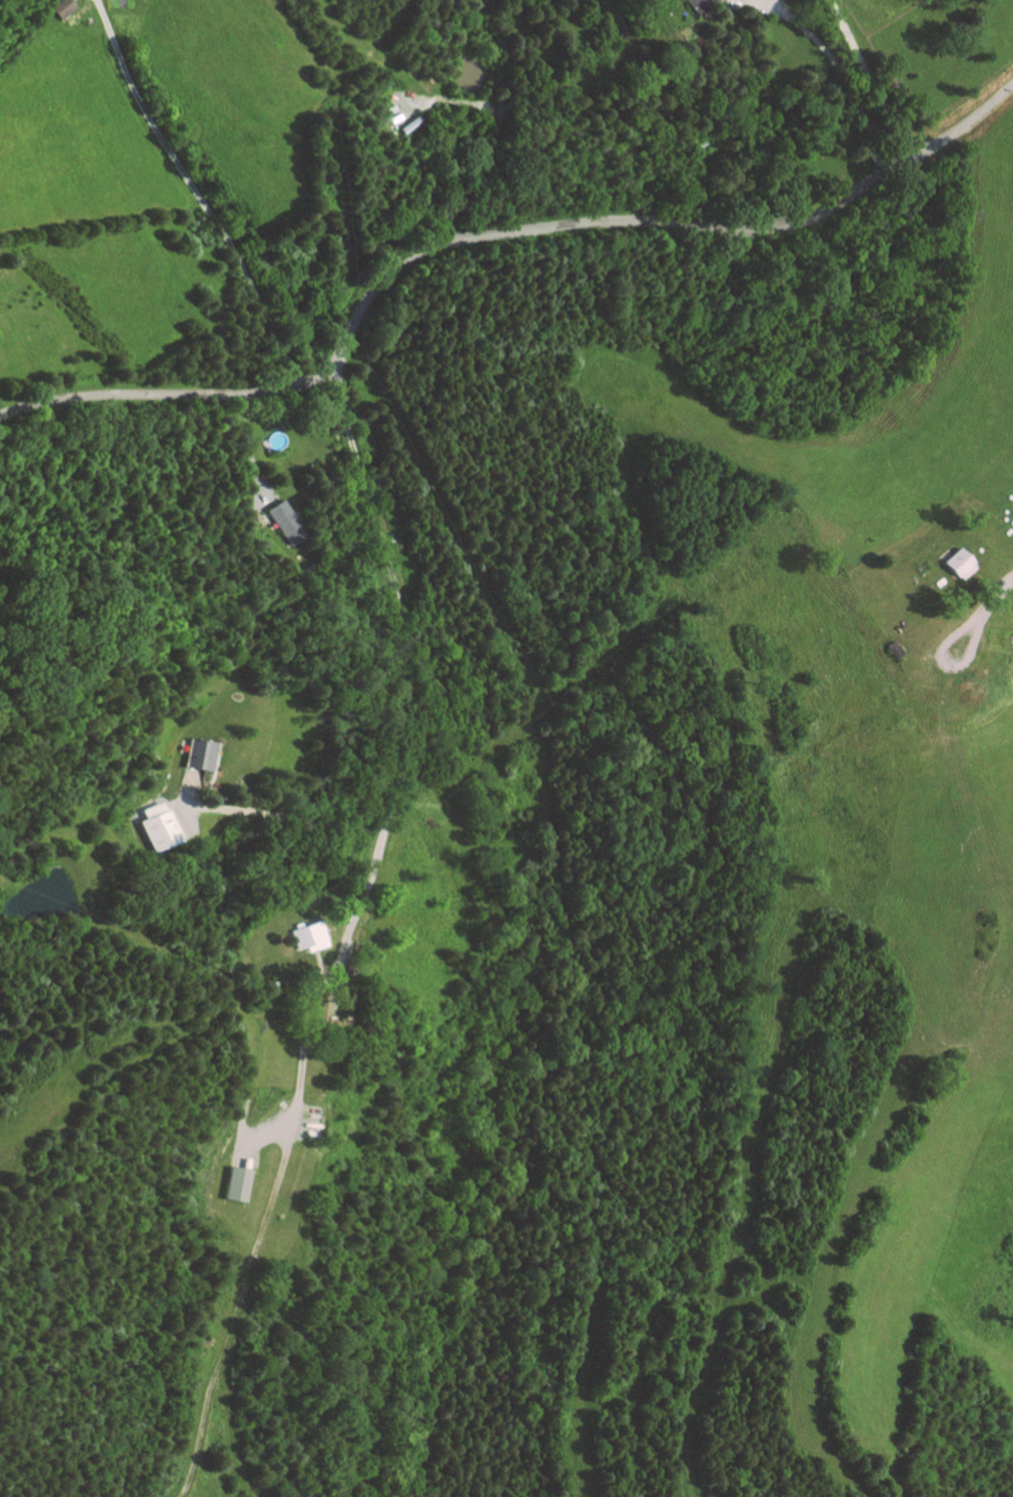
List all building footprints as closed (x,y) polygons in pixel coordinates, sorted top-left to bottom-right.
[(70,0),(56,0),(49,6),(63,23),(79,11),(70,0)] [(717,0),(688,0),(698,14),(717,0)] [(265,510),(281,499),(306,535),(291,546),(265,510)] [(957,578),(971,565),(954,547),(940,560),(957,578)] [(904,653),(895,640),(887,646),(896,659),(904,653)] [(185,766),(191,768),(209,771),(213,754),(215,742),(190,737),(185,766)] [(411,787),(413,796),(432,791),(430,782),(411,787)] [(165,801),(175,823),(183,840),(157,852),(144,821),(149,819),(145,810),(165,801)] [(296,948),(309,943),(311,950),(325,945),(316,921),(290,930),(296,948)] [(345,1005),(345,995),(353,995),(353,1005),(345,1005)] [(245,1200),(252,1168),(240,1166),(232,1164),(226,1197),(245,1200)]
